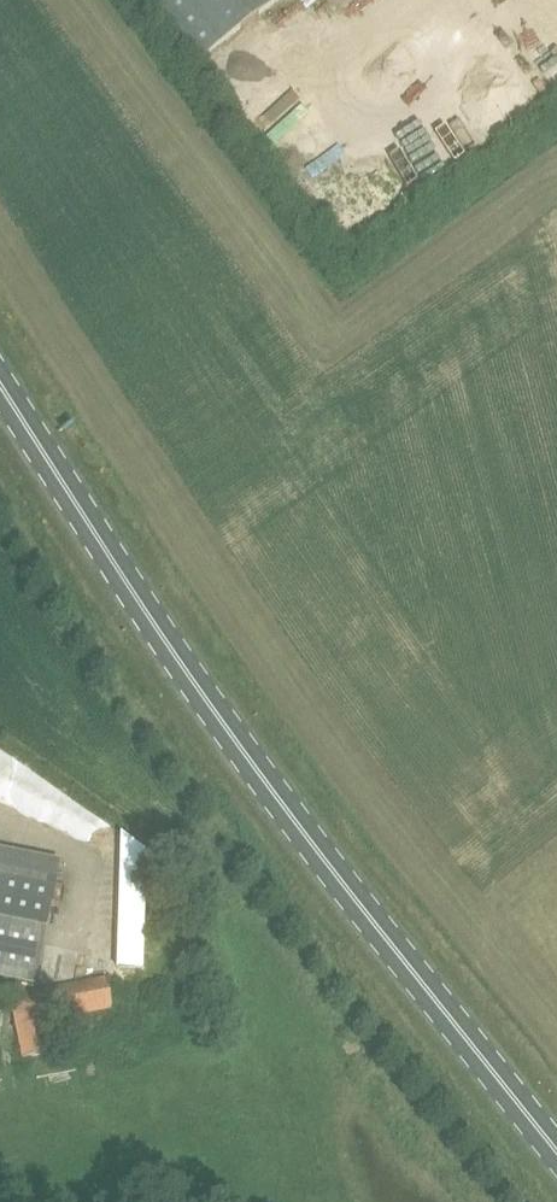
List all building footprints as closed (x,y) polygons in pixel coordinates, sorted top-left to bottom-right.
[(202,61),(285,0),(157,0),(202,61)] [(505,93),(511,110),(530,104),(524,87),(505,93)] [(292,110),(287,114),(277,102),(258,116),(291,159),(315,140),(292,110)] [(36,987),(58,879),(0,867),(0,980),(36,987)] [(13,998),(23,1060),(62,1052),(57,1022),(113,1010),(108,978),(13,998)]
